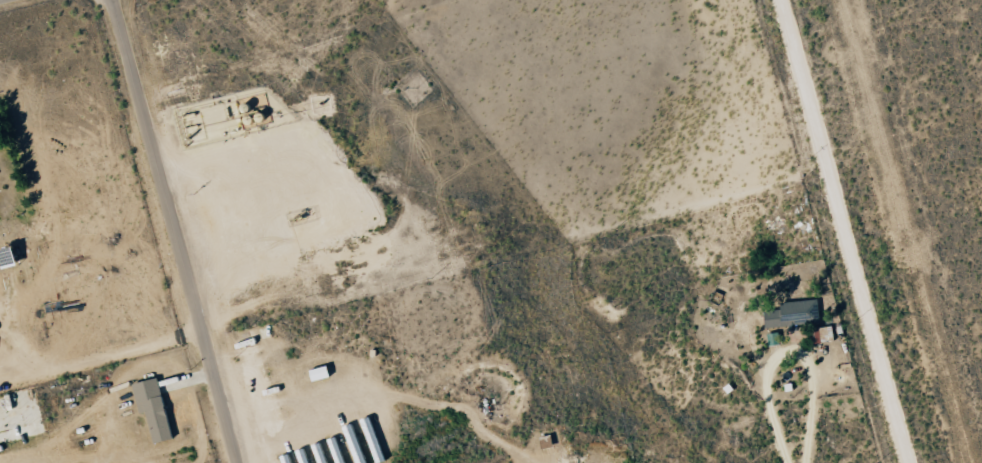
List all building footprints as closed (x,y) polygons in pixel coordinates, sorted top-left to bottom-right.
[(762,328),(817,324),(816,302),(760,306),(762,328)] [(818,341),(830,341),(830,328),(817,328),(818,341)] [(325,378),(323,366),(305,371),(308,382),(325,378)] [(150,444),(170,439),(155,378),(129,384),(137,414),(142,413),(150,444)] [(317,453),(312,455),(315,462),(325,462),(323,458),(320,459),(317,453)]
